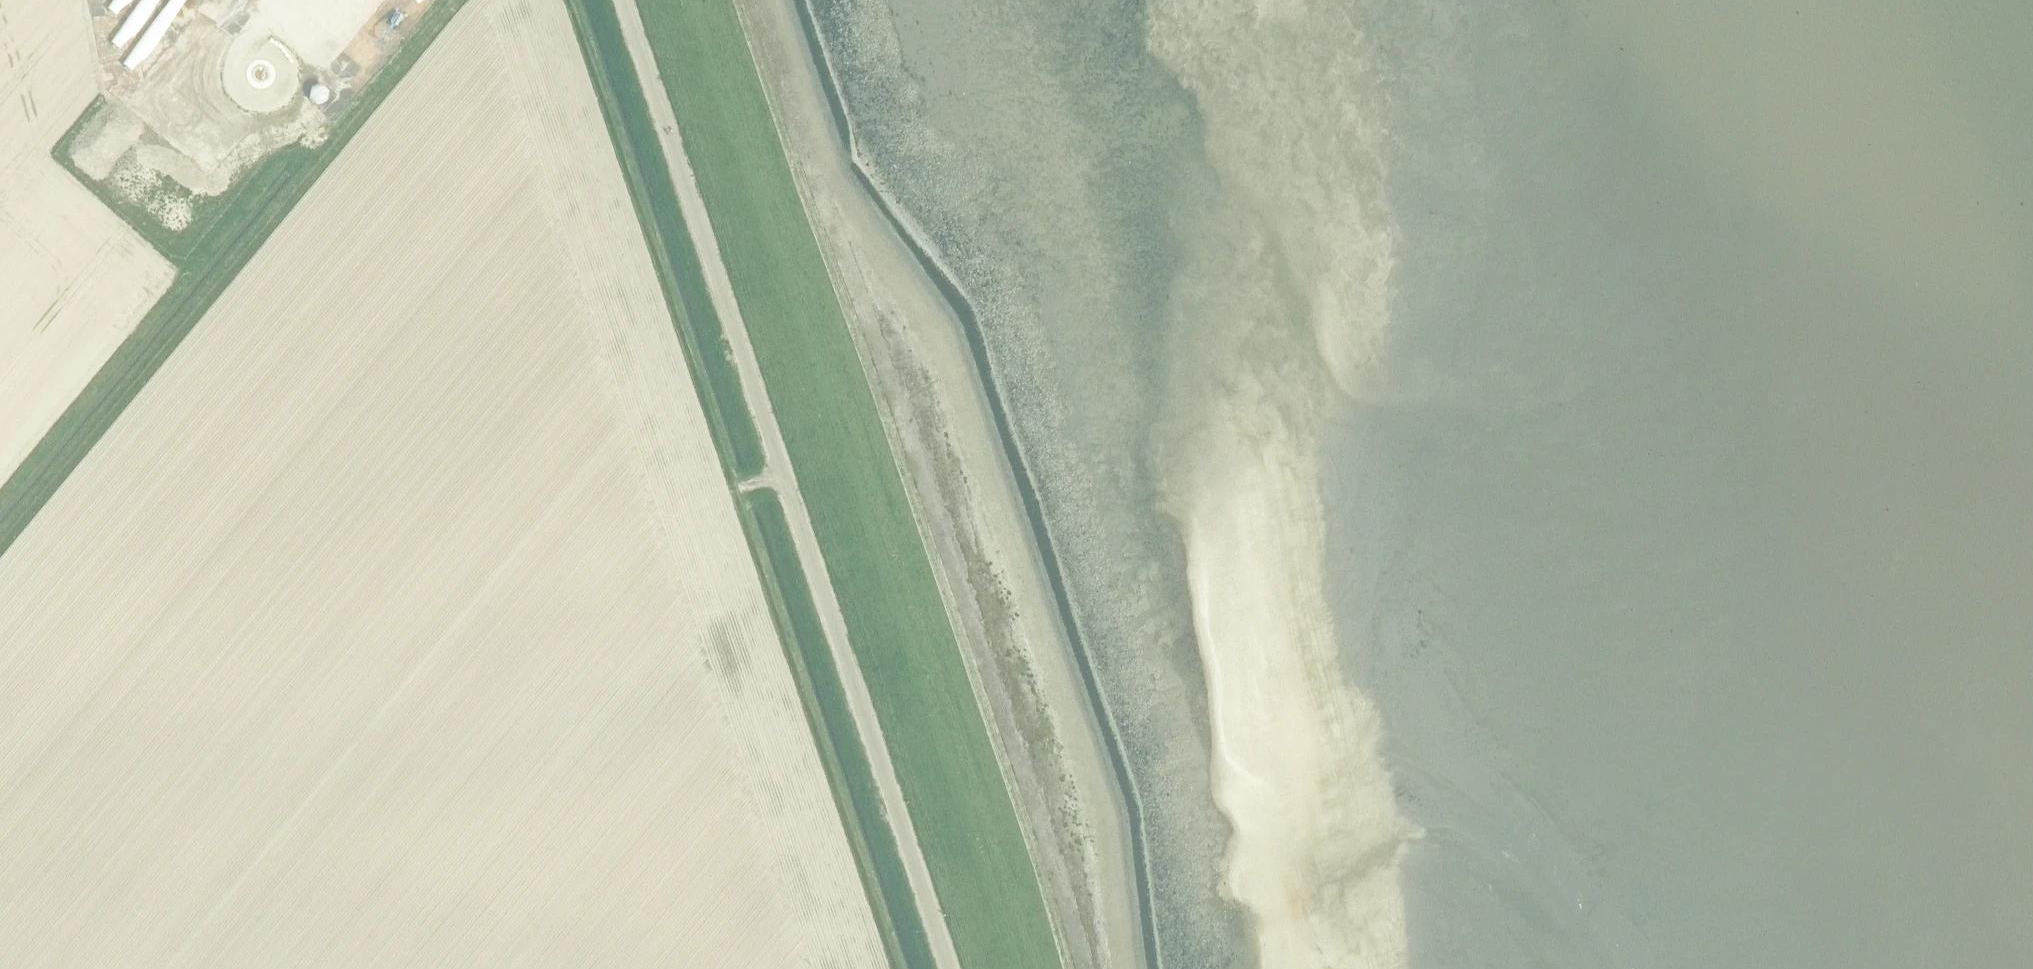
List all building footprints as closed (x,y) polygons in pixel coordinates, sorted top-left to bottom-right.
[(216,48),(215,53),(216,58),(217,63),(219,68),(222,71),(225,75),(228,77),(232,79),(235,81),(241,82),(249,82),(256,80),(261,78),(263,77),(266,74),(269,71),(271,67),(273,64),(274,60),(275,56),(275,52),(275,48),(274,44),(273,41),(271,37),(269,33),(265,30),(263,28),(260,26),(257,25),(254,24),(250,23),(247,22),(243,22),(240,23),(236,24),(233,25),(230,27),(228,28),(224,31),(221,34),(219,38),(217,43),(216,48)]
